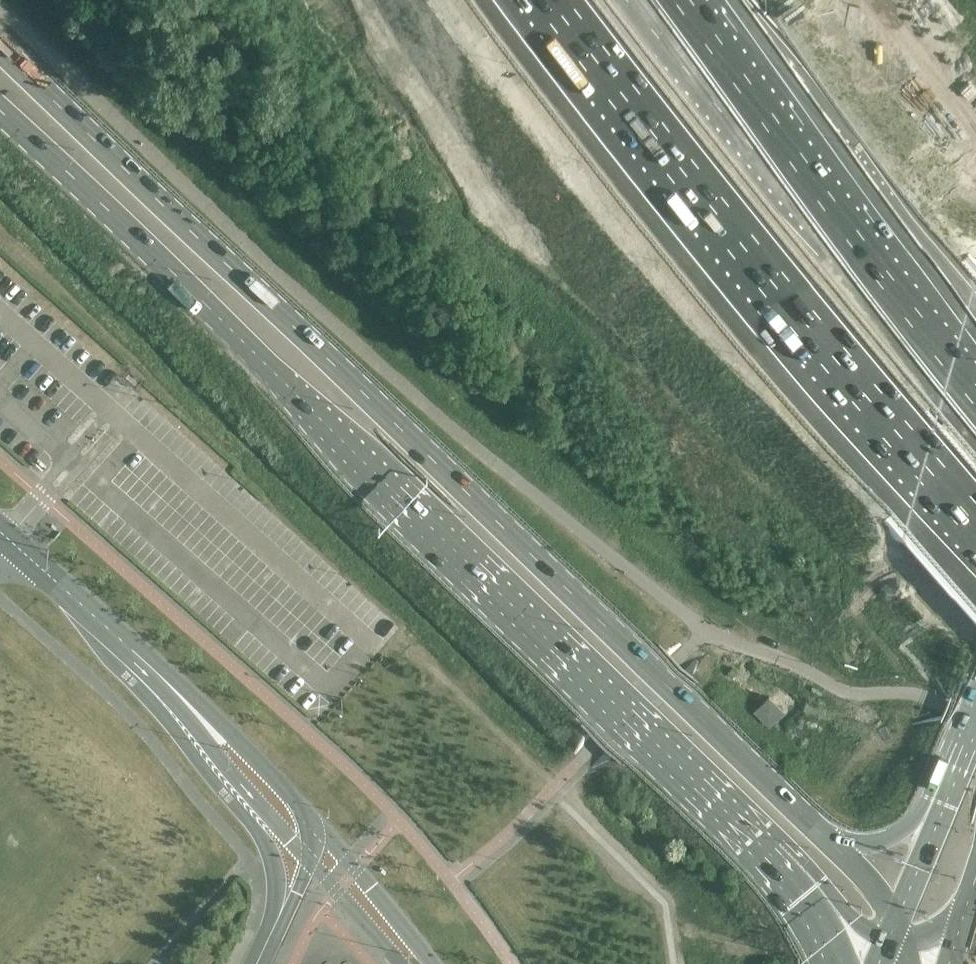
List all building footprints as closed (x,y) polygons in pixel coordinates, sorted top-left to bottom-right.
[(933,8),(928,2),(931,0),(892,0),(909,25),(933,8)] [(770,696),(755,711),(753,712),(769,727),(785,711),(770,696)]
